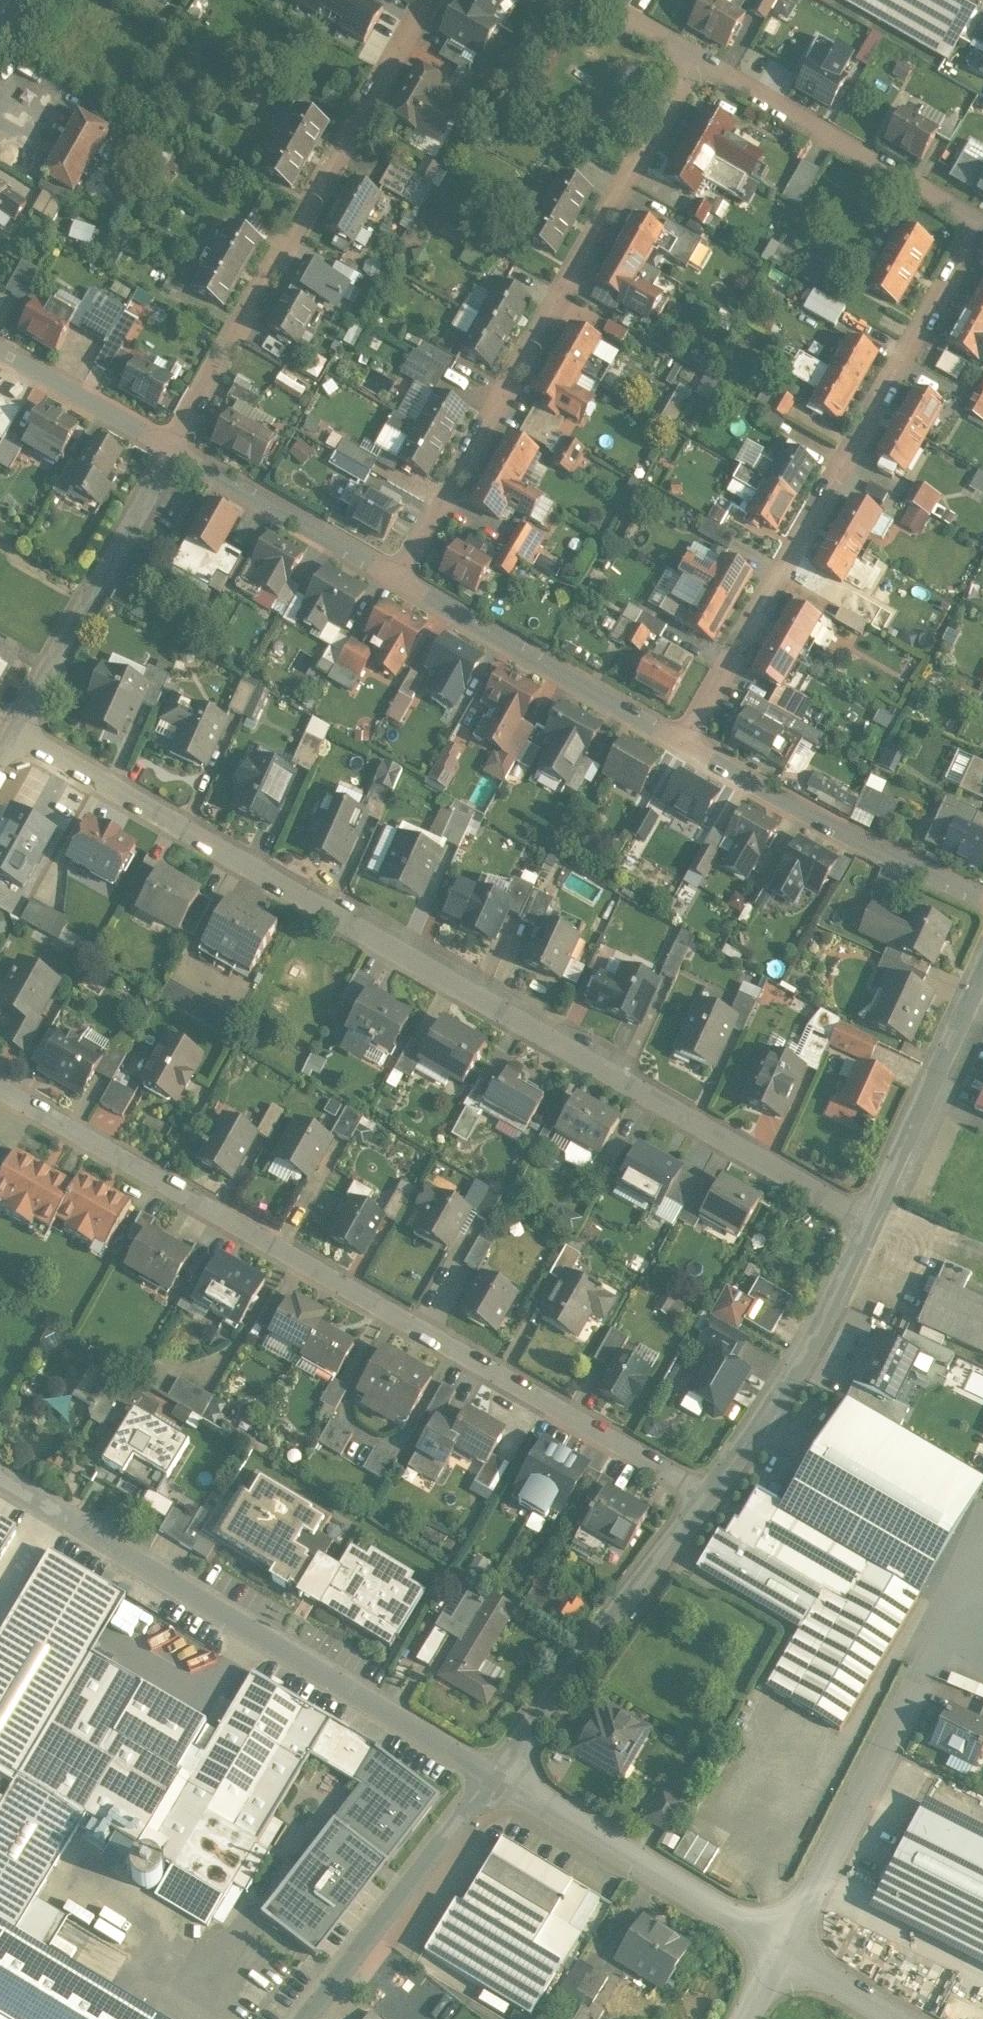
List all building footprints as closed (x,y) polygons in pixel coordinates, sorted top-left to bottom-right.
[(366,0),(294,0),(293,2),(364,43),(383,10),(366,0)] [(460,4),(459,4),(458,5),(487,22),(488,21),(500,0),(462,0),(460,4)] [(689,26),(704,35),(704,34),(725,46),(725,47),(726,48),(743,17),(726,7),(730,0),(704,0),(689,26)] [(751,12),(764,20),(775,0),(758,0),(751,12)] [(958,0),(842,0),(886,25),(947,60),(959,39),(962,34),(972,17),(975,12),(976,11),(958,0)] [(487,22),(458,5),(442,32),(480,54),(497,25),(488,21),(487,22)] [(962,34),(959,39),(971,46),(976,37),(982,25),(982,16),(975,12),(972,17),(962,34)] [(883,38),(873,32),(856,60),(866,66),(883,38)] [(806,59),(811,62),(812,60),(836,74),(838,69),(843,72),(852,57),(818,38),(806,59)] [(466,52),(448,42),(439,57),(459,68),(466,73),(471,65),(462,59),(466,52)] [(836,74),(812,60),(811,62),(796,89),(830,109),(847,80),(836,74)] [(910,72),(898,65),(893,73),(905,80),(910,72)] [(449,86),(416,67),(389,115),(416,130),(435,140),(447,118),(455,123),(467,101),(469,98),(449,86)] [(466,73),(459,68),(449,86),(469,98),(467,101),(478,107),(490,86),(466,73)] [(328,124),(298,107),(280,140),(309,156),(328,124)] [(734,126),(705,110),(686,143),(760,185),(768,170),(759,165),(763,159),(732,141),(731,143),(725,140),(734,126)] [(938,131),(902,110),(885,139),(921,160),(936,135),(938,131)] [(947,114),(938,131),(936,135),(950,143),(962,122),(947,114)] [(79,115),(43,177),(73,194),(94,157),(103,162),(108,153),(99,148),(108,132),(79,115)] [(309,156),(280,140),(261,172),(291,189),(309,156)] [(760,185),(686,143),(666,177),(695,194),(703,179),(703,180),(704,178),(708,172),(713,175),(709,183),(736,199),(747,179),(759,186),(760,185)] [(964,156),(964,155),(963,155),(950,178),(951,178),(952,176),(976,190),(975,192),(982,197),(982,167),(964,156)] [(441,171),(424,161),(416,176),(432,185),(441,171)] [(416,176),(393,163),(379,186),(402,199),(416,176)] [(806,163),(786,198),(800,206),(820,171),(806,163)] [(590,193),(561,176),(542,209),(572,225),(590,193)] [(381,196),(353,180),(333,215),(360,231),(361,231),(381,196)] [(7,191),(0,202),(0,213),(8,218),(14,222),(27,204),(7,191)] [(64,203),(43,191),(32,210),(53,222),(64,203)] [(697,200),(688,217),(709,229),(715,218),(709,214),(712,208),(697,200)] [(572,225),(542,209),(524,241),(553,258),(572,225)] [(122,215),(114,211),(109,221),(116,225),(122,215)] [(242,230),(261,240),(265,243),(275,226),(252,213),(242,230)] [(360,231),(333,215),(325,229),(352,245),(360,231)] [(662,231),(635,215),(615,249),(644,265),(653,249),(686,268),(701,242),(667,222),(662,231)] [(92,228),(75,223),(70,238),(87,243),(92,228)] [(242,230),(231,224),(212,258),(242,274),(261,240),(242,230)] [(932,243),(902,226),(884,257),(914,274),(932,243)] [(644,265),(615,249),(596,282),(625,299),(625,298),(635,282),(644,265)] [(334,264),(315,254),(310,263),(328,273),(334,264)] [(914,274),(884,257),(867,287),(896,304),(914,274)] [(242,274),(212,258),(193,291),(223,308),(242,274)] [(22,262),(5,292),(23,301),(40,272),(22,262)] [(306,262),(294,284),(317,297),(330,304),(335,296),(340,299),(348,285),(306,262)] [(655,294),(635,282),(625,298),(646,310),(655,294)] [(529,299),(501,283),(481,317),(510,333),(529,299)] [(317,297),(294,284),(288,294),(311,307),(317,297)] [(968,312),(982,320),(982,285),(968,312)] [(126,311),(90,291),(81,307),(71,324),(106,345),(113,334),(126,311)] [(288,294),(268,329),(279,336),(289,342),(296,346),(317,310),(311,307),(288,294)] [(49,311),(36,303),(20,331),(55,351),(71,324),(81,307),(80,306),(75,315),(54,303),(49,311)] [(126,311),(113,334),(126,341),(139,319),(126,311)] [(968,312),(949,346),(945,352),(946,353),(950,347),(977,363),(979,361),(982,363),(982,320),(968,312)] [(510,333),(481,317),(461,351),(490,368),(510,333)] [(606,334),(624,340),(627,328),(610,322),(606,334)] [(572,325),(553,358),(581,375),(591,358),(601,341),(572,325)] [(106,345),(94,365),(107,373),(126,341),(113,334),(106,345)] [(289,342),(279,336),(277,341),(286,346),(289,342)] [(877,354),(848,337),(829,371),(858,388),(877,354)] [(457,361),(436,349),(430,360),(451,372),(457,361)] [(946,353),(945,352),(935,369),(956,381),(966,364),(946,353)] [(829,371),(800,355),(789,375),(818,391),(829,371)] [(581,375),(553,358),(541,380),(540,379),(534,381),(531,386),(533,391),(533,392),(533,393),(545,400),(541,406),(558,416),(560,412),(581,423),(590,406),(570,394),(581,375)] [(610,369),(591,358),(581,375),(600,386),(610,369)] [(171,381),(138,361),(121,390),(155,409),(171,381)] [(678,365),(673,382),(690,387),(695,370),(678,365)] [(277,381),(301,396),(308,382),(285,368),(277,381)] [(858,388),(829,371),(818,391),(810,405),(838,422),(858,388)] [(678,384),(661,417),(675,424),(692,391),(678,384)] [(794,401),(766,385),(756,403),(770,410),(770,411),(784,419),(794,401)] [(262,401),(235,386),(227,399),(254,414),(262,401)] [(943,405),(915,389),(895,423),(924,439),(943,405)] [(976,392),(965,411),(982,421),(982,397),(976,392)] [(466,409),(437,393),(418,427),(446,443),(466,409)] [(3,442),(6,437),(21,410),(0,398),(0,440),(3,442)] [(541,406),(536,403),(528,417),(555,433),(556,433),(564,419),(541,406)] [(78,427),(41,406),(24,436),(39,445),(34,452),(56,465),(78,427)] [(262,433),(229,413),(212,442),(247,462),(248,460),(263,433),(262,433)] [(418,427),(394,413),(385,429),(386,430),(409,443),(398,461),(398,462),(426,478),(446,443),(418,427)] [(555,433),(528,417),(519,432),(546,448),(546,449),(555,433)] [(924,439),(895,423),(876,456),(884,460),(878,470),(892,478),(897,468),(905,472),(924,439)] [(263,433),(248,460),(260,467),(278,436),(265,428),(262,433),(263,433)] [(409,443),(386,430),(376,447),(382,450),(377,460),(378,460),(382,452),(398,461),(409,443)] [(556,433),(555,433),(546,449),(558,456),(553,464),(568,473),(574,465),(572,464),(581,448),(556,433)] [(509,435),(490,468),(518,485),(538,451),(509,435)] [(6,437),(3,442),(0,446),(0,465),(10,471),(24,447),(6,437)] [(122,453),(95,437),(79,466),(77,470),(79,471),(104,485),(110,475),(122,453)] [(300,439),(288,453),(304,466),(316,452),(300,439)] [(377,460),(343,440),(336,453),(370,473),(371,472),(387,481),(398,462),(398,461),(382,452),(378,460),(377,460)] [(814,464),(785,448),(774,467),(767,481),(766,481),(795,498),(814,464)] [(370,473),(336,453),(329,465),(364,485),(370,473)] [(774,467),(760,459),(753,473),(767,481),(774,467)] [(70,462),(53,492),(65,499),(70,489),(79,471),(77,470),(79,466),(70,462)] [(753,473),(741,466),(733,480),(758,495),(766,481),(767,481),(753,473)] [(518,485),(490,468),(470,502),(499,519),(506,506),(529,519),(541,498),(518,485)] [(979,470),(972,484),(982,490),(982,472),(979,470)] [(104,485),(79,471),(70,489),(100,507),(116,479),(110,475),(104,485)] [(795,498),(766,481),(758,495),(756,499),(747,515),(776,531),(795,498)] [(888,493),(870,483),(865,492),(883,502),(888,493)] [(364,491),(352,484),(342,502),(354,509),(364,491)] [(939,497),(916,484),(906,502),(929,515),(939,497)] [(399,511),(364,491),(354,509),(348,520),(383,539),(399,511)] [(880,515),(852,499),(833,533),(861,549),(869,535),(880,515)] [(209,502),(187,540),(216,556),(223,546),(238,519),(209,502)] [(931,516),(950,523),(954,513),(936,505),(931,516)] [(928,516),(911,507),(904,520),(921,530),(928,516)] [(893,522),(880,515),(869,535),(883,540),(893,522)] [(736,536),(706,520),(699,532),(709,538),(716,526),(735,537),(736,536)] [(540,535),(519,523),(504,550),(518,558),(525,561),(540,535)] [(716,526),(709,538),(729,549),(735,537),(716,526)] [(833,533),(813,567),(841,583),(861,549),(833,533)] [(303,556),(268,536),(253,562),(252,564),(286,584),(287,584),(288,582),(303,556)] [(485,544),(471,536),(465,546),(458,542),(441,570),(476,590),(492,562),(479,554),(485,544)] [(216,556),(187,540),(174,563),(208,582),(207,584),(210,585),(208,588),(209,588),(218,573),(210,568),(216,556)] [(242,557),(223,546),(216,556),(210,568),(218,573),(229,579),(242,557)] [(504,550),(495,567),(509,575),(518,558),(504,550)] [(752,574),(722,557),(714,571),(694,559),(695,558),(688,555),(686,557),(688,558),(677,577),(684,581),(685,580),(732,608),(752,574)] [(286,584),(252,564),(253,562),(248,564),(235,584),(237,590),(254,600),(260,599),(264,591),(277,599),(286,584)] [(365,592),(326,570),(309,601),(306,606),(307,607),(299,619),(315,628),(320,631),(321,629),(320,628),(326,618),(343,628),(344,628),(365,592)] [(732,608),(685,580),(684,581),(674,598),(673,600),(692,611),(684,625),(713,642),(732,608)] [(288,582),(287,584),(286,584),(277,599),(276,601),(288,608),(297,594),(300,588),(288,582)] [(136,601),(116,591),(110,601),(130,612),(136,601)] [(309,601),(297,594),(288,608),(282,620),(295,627),(299,619),(307,607),(306,606),(309,601)] [(692,611),(673,600),(674,598),(668,595),(659,611),(684,625),(692,611)] [(824,613),(796,597),(772,639),(800,655),(824,613)] [(424,626),(386,604),(368,635),(380,642),(375,651),(384,655),(378,666),(395,675),(424,626)] [(867,623),(841,608),(834,621),(860,636),(867,623)] [(666,626),(642,612),(635,625),(649,633),(671,646),(673,647),(673,646),(660,638),(666,626)] [(621,617),(609,638),(623,647),(625,643),(635,625),(621,617)] [(326,618),(320,628),(321,629),(320,631),(315,628),(310,636),(330,647),(337,634),(339,634),(343,628),(326,618)] [(649,633),(635,625),(625,643),(639,650),(649,633)] [(958,635),(948,630),(943,640),(953,645),(958,635)] [(330,647),(317,669),(330,676),(338,663),(350,641),(339,634),(337,634),(330,647)] [(482,660),(445,638),(427,669),(464,691),(482,660)] [(800,655),(772,639),(752,673),(781,689),(800,655)] [(373,654),(350,641),(338,663),(360,676),(373,654)] [(662,662),(650,655),(634,684),(668,703),(693,659),(673,647),(671,646),(662,662)] [(15,656),(0,647),(0,683),(15,656)] [(108,669),(141,684),(147,671),(113,656),(108,669)] [(360,676),(338,663),(330,676),(329,679),(351,692),(360,676)] [(108,669),(104,667),(91,696),(96,698),(88,715),(110,725),(107,730),(118,735),(125,720),(131,723),(140,703),(155,710),(170,677),(149,667),(147,671),(141,684),(108,669)] [(539,692),(502,671),(485,700),(485,701),(519,721),(522,722),(539,692)] [(411,672),(398,694),(411,702),(424,679),(411,672)] [(241,683),(229,711),(243,717),(256,690),(241,683)] [(256,690),(243,717),(255,723),(269,693),(257,687),(256,690)] [(398,694),(386,717),(398,724),(411,702),(398,694)] [(770,706),(749,694),(741,709),(747,712),(748,711),(762,720),(770,706)] [(192,706),(173,697),(163,720),(182,729),(171,753),(173,753),(174,750),(205,764),(203,767),(205,768),(226,720),(193,704),(192,706)] [(503,712),(497,723),(493,724),(486,737),(504,748),(519,721),(485,701),(485,700),(484,700),(484,701),(503,712)] [(601,727),(563,705),(545,737),(554,742),(581,757),(583,758),(601,727)] [(762,720),(748,711),(747,712),(731,741),(785,771),(803,739),(789,731),(783,728),(782,731),(762,720)] [(313,718),(305,735),(324,743),(330,729),(313,718)] [(809,728),(795,720),(789,731),(803,739),(809,728)] [(504,748),(501,753),(516,761),(526,742),(534,729),(522,722),(519,721),(504,748)] [(324,743),(305,735),(294,760),(292,765),(296,767),(310,773),(324,743)] [(658,761),(623,741),(623,740),(622,739),(612,756),(613,756),(604,773),(621,783),(622,781),(640,791),(639,793),(640,793),(659,760),(658,760),(658,761)] [(445,791),(464,749),(446,741),(427,783),(445,791)] [(538,749),(526,742),(516,761),(528,768),(538,749)] [(581,757),(554,742),(540,766),(567,781),(581,757)] [(261,745),(256,757),(275,766),(275,767),(292,775),(293,774),(296,767),(292,765),(294,760),(261,745)] [(275,766),(256,757),(233,808),(271,825),(294,774),(293,774),(292,775),(275,767),(275,766)] [(581,757),(567,781),(565,785),(577,793),(593,763),(583,758),(581,757)] [(973,759),(959,790),(982,801),(982,763),(973,759)] [(395,791),(403,769),(381,761),(374,783),(395,791)] [(701,786),(681,774),(682,773),(680,772),(662,803),(700,826),(718,795),(702,785),(701,786)] [(393,792),(374,784),(361,813),(368,816),(367,817),(379,823),(393,792)] [(885,796),(867,788),(856,810),(874,818),(885,796)] [(899,803),(885,796),(874,818),(888,825),(899,803)] [(361,813),(325,797),(324,798),(327,799),(304,849),(342,866),(356,835),(359,836),(367,817),(368,816),(361,813)] [(953,802),(945,799),(925,843),(981,868),(982,863),(982,833),(972,828),(978,813),(953,802)] [(777,828),(743,808),(726,837),(738,844),(759,856),(761,857),(777,828)] [(12,809),(0,832),(0,876),(23,889),(54,832),(12,809)] [(645,810),(631,835),(643,842),(657,817),(645,810)] [(472,820),(454,812),(441,841),(459,849),(472,820)] [(104,831),(88,822),(68,859),(92,873),(98,871),(116,881),(114,885),(115,886),(136,849),(117,838),(119,835),(106,828),(104,831)] [(713,829),(703,846),(716,854),(726,837),(713,829)] [(441,853),(401,834),(400,836),(402,836),(390,862),(388,862),(380,880),(420,899),(441,853)] [(837,861),(799,840),(774,884),(776,885),(774,889),(795,901),(803,887),(817,895),(837,861)] [(759,856),(738,844),(733,852),(735,859),(730,868),(746,877),(759,856)] [(716,854),(703,846),(689,870),(703,879),(717,855),(716,854)] [(725,865),(730,868),(735,859),(733,852),(725,865)] [(142,864),(125,894),(141,903),(158,873),(142,864)] [(597,904),(606,888),(566,866),(557,882),(597,904)] [(200,894),(159,871),(158,873),(141,903),(138,908),(179,931),(180,929),(186,919),(199,895),(200,894)] [(534,887),(514,878),(511,885),(481,879),(477,887),(504,899),(500,908),(506,911),(520,917),(532,890),(533,890),(534,887)] [(763,878),(748,904),(761,911),(774,889),(776,885),(774,884),(763,878)] [(476,889),(458,881),(442,916),(460,924),(459,927),(493,942),(506,911),(500,908),(504,899),(477,887),(476,889)] [(533,890),(532,890),(520,917),(519,919),(539,928),(542,921),(544,921),(553,900),(533,890)] [(199,895),(186,919),(199,926),(212,903),(199,895)] [(0,896),(0,908),(6,912),(12,902),(0,896)] [(277,926),(229,898),(201,946),(250,974),(277,926)] [(68,922),(31,902),(21,920),(57,940),(68,922)] [(950,925),(914,909),(904,929),(897,926),(885,921),(889,912),(873,905),(860,933),(904,952),(932,964),(950,925)] [(585,926),(560,914),(555,926),(579,938),(585,926)] [(199,926),(186,919),(180,929),(193,937),(199,926)] [(544,921),(542,921),(539,928),(523,963),(559,980),(560,978),(568,960),(579,938),(555,926),(544,921)] [(681,930),(675,944),(689,950),(695,938),(681,930)] [(675,944),(661,974),(675,980),(689,950),(675,944)] [(932,964),(904,952),(899,963),(926,975),(932,964)] [(899,963),(883,955),(878,969),(886,973),(887,972),(921,987),(926,975),(899,963)] [(584,968),(568,960),(560,978),(576,985),(584,968)] [(0,998),(0,1001),(20,1013),(35,1021),(36,1020),(57,982),(21,961),(0,998)] [(659,982),(624,966),(624,967),(625,968),(618,984),(617,983),(617,984),(598,975),(587,1001),(589,1005),(601,1011),(606,1009),(622,1017),(622,1018),(639,1026),(659,982)] [(376,982),(357,971),(342,998),(360,1008),(369,991),(370,992),(376,982)] [(921,987),(887,972),(886,973),(864,1022),(909,1043),(932,993),(921,987)] [(239,1020),(170,980),(160,998),(228,1039),(239,1020)] [(744,983),(739,993),(757,1001),(762,992),(744,983)] [(370,992),(369,991),(360,1008),(354,1019),(359,1022),(345,1047),(363,1057),(370,1044),(373,1045),(374,1042),(390,1051),(398,1035),(399,1036),(408,1019),(390,1009),(392,1007),(393,1005),(370,992)] [(757,1001),(739,993),(730,1014),(737,1017),(732,1028),(743,1033),(757,1001)] [(730,1014),(699,1000),(676,1051),(713,1068),(732,1028),(737,1017),(730,1014)] [(817,1073),(819,1067),(799,1059),(813,1030),(832,1038),(839,1022),(840,1021),(821,1010),(808,1026),(798,1049),(773,1038),(767,1050),(804,1067),(817,1073)] [(35,1021),(20,1013),(5,1039),(24,1050),(40,1022),(36,1020),(35,1021)] [(485,1045),(442,1020),(426,1048),(419,1060),(420,1061),(423,1055),(453,1072),(450,1077),(463,1085),(485,1045)] [(865,1036),(851,1028),(839,1022),(832,1038),(830,1044),(842,1049),(842,1050),(868,1062),(878,1042),(865,1036)] [(41,1067),(59,1035),(50,1030),(32,1062),(41,1067)] [(832,1038),(813,1030),(799,1059),(819,1067),(830,1044),(832,1038)] [(102,1055),(61,1032),(59,1035),(41,1067),(39,1070),(82,1095),(96,1070),(104,1056),(102,1055)] [(200,1055),(168,1037),(154,1063),(150,1064),(143,1076),(144,1080),(142,1083),(174,1101),(182,1088),(186,1090),(193,1077),(189,1075),(200,1055)] [(411,1040),(394,1069),(410,1078),(415,1071),(420,1061),(419,1060),(426,1048),(411,1040)] [(390,1051),(374,1042),(373,1045),(370,1044),(363,1057),(379,1066),(382,1065),(390,1051)] [(113,1045),(108,1045),(102,1055),(104,1056),(96,1070),(113,1080),(128,1053),(113,1045)] [(804,1067),(767,1050),(744,1101),(781,1118),(804,1067)] [(423,1055),(420,1061),(415,1071),(444,1088),(450,1077),(453,1072),(423,1055)] [(892,1079),(859,1064),(842,1101),(841,1104),(858,1112),(874,1119),(892,1079)] [(518,1078),(505,1070),(495,1087),(490,1085),(477,1108),(481,1110),(500,1121),(503,1115),(526,1128),(541,1099),(515,1084),(518,1078)] [(478,1077),(463,1106),(466,1108),(478,1115),(481,1110),(477,1108),(490,1085),(478,1077)] [(135,1094),(112,1081),(99,1105),(122,1117),(135,1094)] [(982,1092),(974,1112),(982,1116),(982,1092)] [(858,1112),(841,1104),(842,1101),(834,1097),(825,1116),(851,1128),(858,1112)] [(619,1122),(576,1098),(569,1109),(559,1129),(558,1130),(559,1131),(573,1139),(600,1154),(601,1154),(605,1148),(619,1122)] [(548,1123),(559,1129),(569,1109),(558,1103),(548,1123)] [(272,1106),(257,1133),(268,1140),(284,1112),(272,1106)] [(346,1108),(332,1133),(349,1143),(363,1118),(346,1108)] [(518,1143),(523,1135),(500,1121),(481,1110),(478,1115),(466,1108),(451,1135),(467,1142),(478,1122),(518,1143)] [(526,1128),(503,1115),(500,1121),(523,1135),(526,1128)] [(755,1138),(775,1140),(777,1119),(757,1117),(755,1138)] [(255,1138),(222,1120),(208,1144),(204,1142),(202,1146),(206,1148),(198,1161),(232,1180),(255,1138)] [(330,1140),(296,1121),(275,1159),(308,1178),(314,1167),(319,1165),(324,1155),(324,1150),(330,1140)] [(573,1139),(559,1131),(550,1146),(565,1154),(573,1139)] [(587,1175),(600,1154),(573,1139),(565,1154),(565,1163),(587,1175)] [(605,1148),(601,1154),(600,1154),(587,1175),(605,1184),(620,1157),(605,1148)] [(681,1171),(639,1148),(618,1186),(619,1187),(621,1183),(651,1201),(660,1206),(658,1209),(659,1210),(665,1199),(681,1171)] [(16,1153),(0,1180),(0,1202),(6,1206),(3,1212),(31,1229),(35,1222),(51,1231),(57,1221),(55,1220),(74,1187),(50,1173),(48,1175),(41,1171),(43,1169),(16,1153)] [(681,1171),(665,1199),(683,1209),(698,1181),(681,1171)] [(102,1189),(81,1176),(74,1187),(55,1220),(57,1221),(67,1227),(64,1232),(92,1248),(95,1243),(106,1249),(131,1205),(109,1193),(108,1195),(101,1191),(102,1189)] [(759,1202),(721,1180),(715,1191),(702,1214),(740,1236),(759,1202)] [(402,1181),(384,1213),(397,1220),(395,1223),(396,1224),(416,1188),(402,1181)] [(683,1209),(682,1210),(699,1220),(702,1214),(715,1191),(698,1181),(683,1209)] [(462,1206),(470,1210),(476,1213),(489,1189),(476,1182),(462,1206)] [(373,1193),(356,1183),(347,1198),(352,1200),(352,1199),(365,1207),(373,1193)] [(651,1201),(621,1183),(619,1187),(614,1194),(645,1212),(651,1201)] [(439,1196),(427,1189),(417,1207),(427,1212),(426,1215),(427,1216),(417,1232),(432,1240),(433,1239),(448,1247),(447,1248),(448,1249),(470,1210),(462,1206),(440,1193),(439,1194),(440,1195),(439,1196)] [(502,1197),(489,1189),(476,1213),(474,1216),(487,1223),(502,1197)] [(352,1200),(347,1208),(342,1208),(339,1212),(343,1216),(331,1237),(362,1255),(383,1217),(365,1207),(352,1199),(352,1200)] [(682,1210),(683,1209),(665,1199),(659,1210),(655,1217),(673,1227),(677,1220),(682,1210)] [(699,1220),(682,1210),(677,1220),(694,1230),(699,1220)] [(555,1222),(573,1232),(579,1220),(564,1211),(559,1212),(555,1222)] [(155,1220),(141,1212),(127,1238),(140,1246),(148,1233),(148,1232),(155,1220)] [(702,1214),(699,1220),(737,1241),(740,1236),(702,1214)] [(162,1241),(148,1233),(140,1246),(127,1266),(142,1276),(144,1273),(156,1280),(157,1285),(170,1293),(182,1273),(192,1258),(189,1256),(176,1249),(178,1247),(163,1238),(162,1241)] [(572,1237),(550,1275),(562,1282),(567,1273),(583,1244),(572,1237)] [(479,1238),(464,1264),(478,1272),(492,1246),(479,1238)] [(209,1251),(196,1244),(189,1256),(192,1258),(182,1273),(193,1279),(196,1275),(209,1251)] [(249,1275),(219,1258),(206,1281),(194,1301),(195,1302),(210,1310),(209,1312),(224,1321),(225,1319),(239,1327),(265,1282),(250,1273),(249,1275)] [(945,1263),(937,1281),(929,1278),(923,1293),(930,1296),(917,1325),(982,1355),(982,1291),(966,1284),(971,1274),(945,1263)] [(517,1293),(482,1273),(460,1311),(495,1331),(517,1293)] [(599,1291),(567,1273),(562,1282),(561,1284),(563,1285),(556,1296),(555,1295),(542,1316),(560,1327),(561,1325),(575,1333),(574,1334),(577,1336),(578,1333),(577,1332),(590,1310),(602,1316),(601,1318),(603,1319),(613,1302),(601,1294),(603,1291),(600,1289),(599,1291)] [(206,1281),(196,1275),(193,1279),(181,1300),(193,1307),(195,1302),(194,1301),(206,1281)] [(792,1299),(759,1280),(748,1299),(754,1303),(743,1321),(771,1336),(792,1299)] [(748,1299),(727,1287),(710,1317),(714,1319),(737,1332),(743,1321),(754,1303),(748,1299)] [(273,1294),(256,1324),(272,1333),(288,1305),(289,1305),(290,1304),(273,1294)] [(289,1305),(288,1305),(272,1333),(271,1334),(300,1350),(304,1353),(319,1327),(321,1324),(319,1323),(323,1316),(297,1301),(293,1308),(289,1305)] [(710,1317),(703,1313),(694,1329),(704,1335),(714,1319),(710,1317)] [(737,1332),(714,1319),(704,1335),(699,1345),(712,1353),(713,1351),(733,1363),(748,1338),(737,1332)] [(354,1347),(319,1327),(304,1353),(302,1356),(337,1377),(354,1347)] [(628,1339),(612,1329),(594,1360),(610,1369),(618,1354),(619,1355),(628,1339)] [(900,1346),(877,1335),(853,1385),(871,1393),(893,1404),(894,1403),(889,1400),(904,1370),(909,1372),(910,1370),(918,1373),(920,1379),(926,1382),(933,1380),(936,1374),(942,1376),(945,1370),(947,1371),(949,1368),(946,1367),(952,1355),(906,1333),(900,1346)] [(300,1350),(271,1334),(263,1349),(291,1365),(300,1350)] [(631,1361),(648,1371),(650,1371),(659,1356),(639,1345),(631,1361)] [(733,1363),(713,1351),(712,1353),(689,1392),(708,1403),(707,1407),(708,1413),(714,1417),(721,1415),(746,1371),(733,1363)] [(403,1364),(396,1359),(395,1357),(387,1352),(383,1353),(375,1366),(374,1367),(369,1376),(369,1378),(361,1392),(370,1397),(365,1406),(394,1423),(399,1414),(408,1419),(417,1405),(418,1405),(423,1395),(423,1394),(431,1381),(429,1376),(421,1372),(419,1372),(411,1368),(408,1370),(404,1368),(403,1364)] [(619,1355),(618,1354),(610,1369),(598,1390),(627,1407),(634,1395),(638,1398),(645,1385),(641,1382),(648,1371),(631,1361),(619,1355)] [(143,1399),(92,1369),(75,1397),(93,1408),(91,1412),(93,1421),(101,1425),(109,1423),(113,1425),(117,1418),(126,1424),(134,1410),(136,1411),(143,1399)] [(213,1398),(179,1378),(168,1397),(202,1418),(213,1398)] [(348,1388),(333,1380),(320,1402),(335,1411),(348,1388)] [(455,1391),(443,1384),(426,1414),(436,1419),(438,1421),(455,1391)] [(853,1385),(846,1400),(864,1409),(871,1393),(853,1385)] [(871,1393),(864,1409),(899,1430),(908,1410),(894,1403),(893,1404),(871,1393)] [(846,1400),(782,1504),(784,1504),(779,1513),(919,1596),(982,1488),(982,1482),(846,1400)] [(136,1411),(134,1410),(126,1424),(120,1434),(123,1435),(117,1446),(114,1444),(100,1467),(101,1467),(103,1464),(149,1491),(159,1474),(168,1479),(189,1444),(136,1411)] [(504,1433),(466,1411),(457,1427),(458,1427),(456,1431),(448,1444),(449,1444),(451,1443),(457,1446),(486,1463),(485,1465),(486,1465),(492,1456),(504,1433)] [(436,1419),(408,1468),(435,1484),(457,1446),(451,1443),(449,1444),(448,1444),(456,1431),(438,1421),(436,1419)] [(661,1422),(652,1420),(646,1426),(648,1435),(657,1437),(663,1431),(661,1422)] [(353,1435),(331,1422),(318,1443),(341,1456),(353,1435)] [(587,1467),(544,1442),(517,1489),(525,1494),(519,1504),(546,1520),(552,1509),(560,1514),(587,1467)] [(398,1462),(375,1448),(363,1469),(385,1483),(398,1462)] [(504,1463),(492,1456),(486,1465),(485,1465),(474,1482),(488,1491),(504,1463)] [(257,1472),(240,1500),(226,1492),(205,1528),(201,1533),(217,1542),(271,1575),(269,1578),(272,1580),(285,1588),(288,1590),(290,1586),(290,1587),(291,1586),(302,1592),(299,1597),(300,1598),(305,1591),(307,1592),(304,1597),(315,1604),(319,1599),(321,1600),(318,1605),(390,1648),(396,1638),(398,1639),(398,1638),(396,1637),(423,1593),(407,1583),(411,1576),(372,1553),(368,1560),(352,1550),(338,1573),(321,1563),(333,1543),(321,1535),(331,1517),(257,1472)] [(602,1475),(586,1499),(597,1506),(605,1491),(607,1492),(613,1482),(602,1475)] [(782,1489),(772,1483),(768,1491),(778,1496),(782,1489)] [(919,1596),(779,1513),(784,1504),(782,1504),(757,1489),(738,1521),(735,1519),(725,1535),(718,1531),(696,1569),(800,1630),(766,1688),(839,1731),(919,1596)] [(607,1492),(605,1491),(597,1506),(584,1527),(586,1528),(588,1523),(610,1536),(608,1541),(610,1542),(626,1552),(647,1515),(607,1492)] [(205,1528),(173,1508),(159,1531),(206,1560),(217,1542),(201,1533),(205,1528)] [(0,1523),(0,1554),(2,1555),(16,1532),(0,1523)] [(610,1536),(588,1523),(586,1528),(584,1527),(583,1526),(574,1542),(574,1543),(571,1549),(588,1559),(592,1552),(601,1557),(607,1546),(610,1542),(608,1541),(610,1536)] [(13,1785),(19,1776),(92,1654),(126,1597),(50,1552),(0,1635),(0,1778),(13,1785)] [(558,1582),(542,1573),(524,1603),(551,1620),(554,1614),(573,1625),(584,1608),(568,1598),(564,1606),(549,1597),(558,1582)] [(483,1602),(467,1594),(451,1621),(442,1615),(435,1627),(449,1634),(449,1635),(459,1642),(438,1676),(441,1678),(443,1673),(461,1684),(458,1688),(486,1705),(497,1688),(475,1674),(516,1609),(489,1592),(483,1602)] [(435,1627),(415,1661),(429,1669),(449,1635),(449,1634),(435,1627)] [(192,1777),(115,1732),(143,1684),(92,1654),(19,1776),(86,1816),(138,1847),(171,1866),(155,1895),(207,1927),(233,1884),(255,1847),(256,1846),(273,1818),(310,1756),(332,1720),(316,1710),(316,1711),(254,1674),(206,1754),(192,1777)] [(206,1721),(143,1684),(115,1732),(192,1777),(206,1754),(192,1746),(206,1721)] [(949,1709),(932,1743),(975,1765),(982,1748),(982,1726),(977,1723),(949,1709)] [(608,1712),(593,1737),(589,1734),(580,1749),(595,1758),(593,1761),(610,1770),(617,1757),(625,1761),(642,1732),(608,1712)] [(361,1786),(334,1821),(389,1863),(440,1797),(377,1749),(379,1747),(377,1746),(377,1747),(332,1720),(310,1756),(361,1786)] [(19,1776),(13,1785),(3,1802),(0,1807),(0,2018),(162,2018),(49,1951),(42,1947),(61,1915),(36,1899),(80,1827),(86,1816),(19,1776)] [(3,1802),(13,1785),(0,1778),(0,1800),(3,1802)] [(663,1791),(646,1819),(666,1831),(683,1804),(663,1791)] [(957,1821),(923,1804),(870,1909),(982,1966),(982,1834),(957,1821)] [(138,1847),(86,1816),(80,1827),(111,1846),(99,1866),(119,1878),(138,1847)] [(273,1818),(256,1846),(266,1853),(284,1825),(273,1818)] [(389,1863),(334,1821),(262,1916),(316,1958),(389,1863)] [(668,1833),(661,1848),(700,1866),(710,1846),(683,1833),(681,1839),(668,1833)] [(573,1882),(503,1839),(462,1906),(456,1902),(425,1952),(530,2017),(561,1967),(562,1967),(581,1935),(579,1934),(601,1899),(573,1882)] [(255,1847),(233,1884),(247,1893),(269,1855),(255,1847)] [(151,1859),(147,1859),(144,1859),(140,1860),(137,1862),(135,1864),(134,1866),(132,1869),(132,1871),(131,1875),(132,1879),(133,1881),(134,1883),(136,1885),(138,1887),(141,1889),(144,1890),(148,1890),(153,1889),(156,1888),(158,1886),(161,1883),(162,1880),(163,1877),(163,1874),(162,1870),(161,1868),(160,1866),(158,1863),(156,1862),(154,1860),(151,1859)] [(234,1885),(213,1920),(223,1926),(244,1892),(234,1885)] [(61,1915),(42,1947),(49,1951),(68,1919),(61,1915)] [(689,1947),(644,1918),(617,1960),(663,1989),(689,1947)] [(580,1961),(560,1992),(583,2006),(575,2018),(599,2018),(604,2012),(592,2005),(608,1978),(580,1961)]
